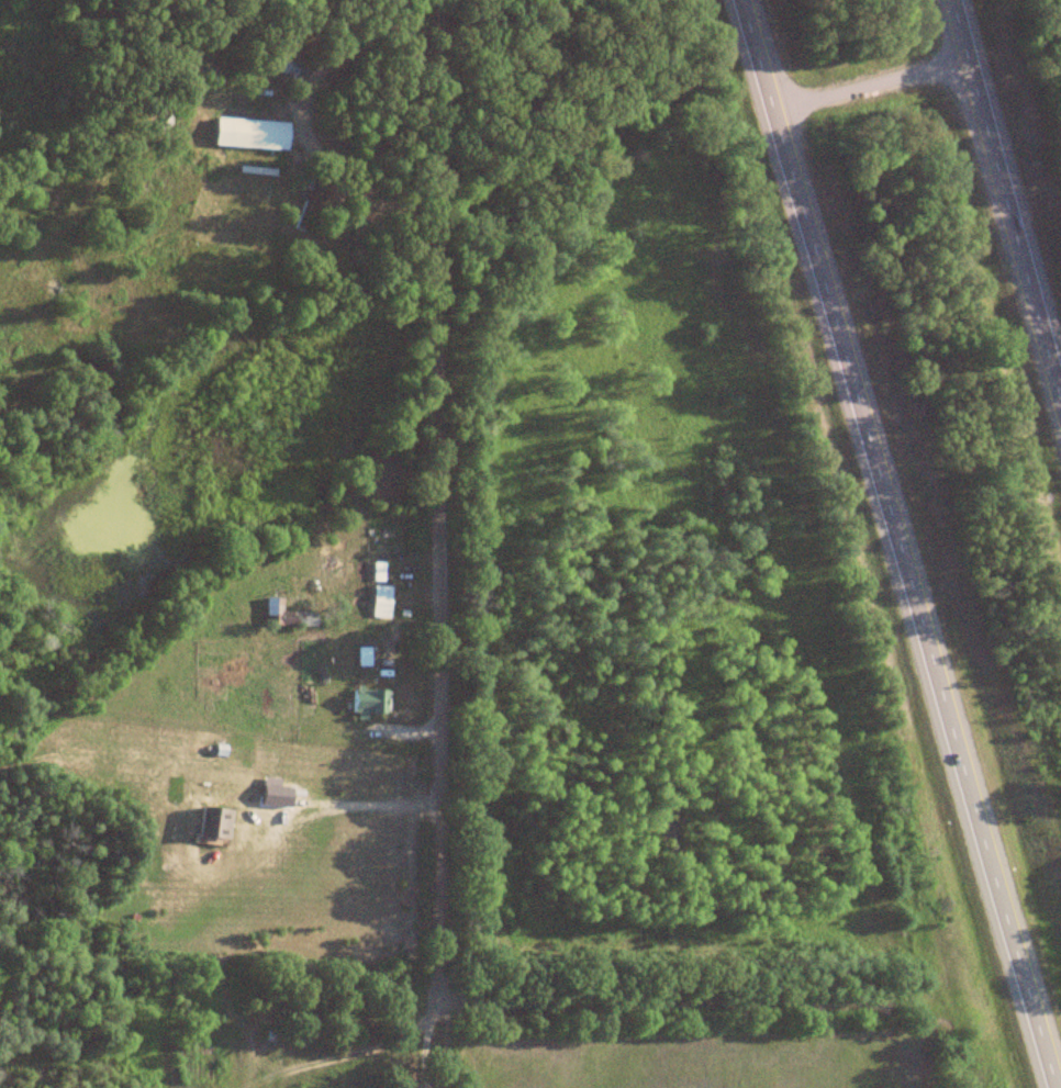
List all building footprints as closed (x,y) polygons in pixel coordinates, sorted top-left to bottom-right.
[(286,151),(288,123),(216,119),(214,148),(286,151)] [(389,585),(371,585),(371,618),(389,618),(389,585)] [(282,597),(265,597),(265,627),(316,627),(316,610),(282,610),(282,597)] [(352,713),(386,713),(386,690),(352,690),(352,713)] [(228,839),(229,809),(200,808),(199,838),(228,839)] [(265,1042),(276,1042),(276,1029),(265,1029),(265,1042)]
